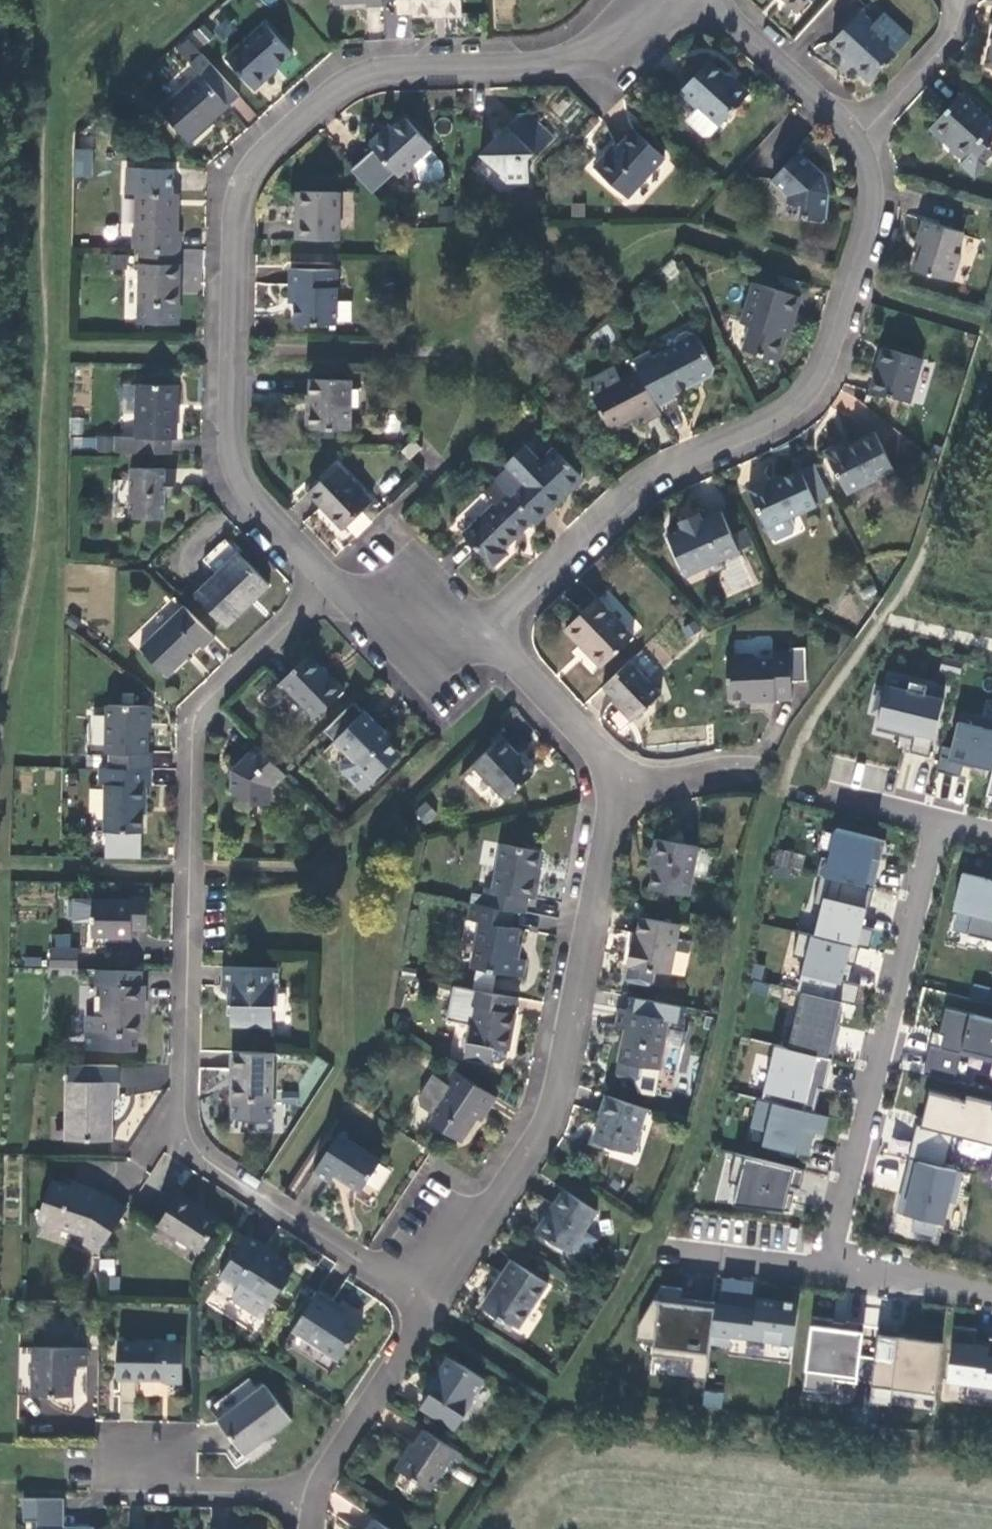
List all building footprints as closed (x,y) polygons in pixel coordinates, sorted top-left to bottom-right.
[(460,0),(397,0),(397,14),(412,14),(413,16),(430,15),(461,14),(460,0)] [(798,13),(811,0),(785,0),(798,13)] [(873,80),(909,40),(882,16),(873,25),(859,12),(832,43),(850,60),(873,80)] [(265,25),(227,61),(254,92),(268,79),(266,77),(271,73),(275,69),(291,55),(265,25)] [(174,49),(187,62),(198,51),(186,38),(174,49)] [(210,124),(239,98),(201,55),(189,65),(199,77),(161,111),(188,143),(210,124)] [(748,97),(708,61),(694,76),(680,92),(697,108),(686,120),(703,136),(710,135),(720,124),(721,125),(748,97)] [(277,71),(275,69),(271,73),(266,77),(268,79),(277,71)] [(961,95),(931,128),(938,135),(946,142),(948,139),(968,156),(966,159),(960,165),(975,179),(986,166),(984,164),(991,155),(991,151),(987,146),(991,141),(991,122),(961,95)] [(528,161),(552,134),(530,114),(517,115),(505,129),(482,155),(505,182),(529,181),(528,161)] [(432,148),(405,119),(394,128),(371,149),(399,179),(413,165),(417,170),(420,183),(427,188),(441,185),(445,179),(442,165),(429,151),(432,148)] [(368,146),(371,149),(394,128),(391,125),(368,146)] [(609,153),(594,169),(626,199),(665,158),(635,132),(620,148),(617,145),(609,153)] [(966,159),(968,156),(948,139),(946,142),(966,159)] [(92,149),(73,148),(72,177),(91,177),(92,149)] [(825,178),(799,154),(772,183),(788,197),(785,205),(803,211),(802,221),(825,221),(832,195),(828,185),(825,178)] [(134,227),(134,249),(140,249),(178,249),(180,249),(180,232),(177,232),(177,209),(171,202),(171,194),(172,194),(172,168),(127,168),(127,194),(137,194),(136,227),(134,227)] [(338,194),(297,193),(296,215),(295,240),(337,241),(338,194)] [(963,233),(924,221),(916,245),(920,247),(917,256),(913,271),(951,283),(960,256),(956,254),(963,233)] [(178,263),(178,249),(140,249),(140,323),(178,324),(179,281),(179,264),(178,263)] [(335,327),(336,271),(290,270),(290,291),(295,291),(295,304),(294,326),(335,327)] [(794,320),(802,297),(755,284),(743,323),(752,326),(745,349),(781,360),(786,342),(794,320)] [(338,322),(350,322),(350,301),(338,300),(338,322)] [(648,352),(631,361),(637,374),(656,408),(674,399),(673,397),(689,388),(712,377),(715,368),(697,334),(687,331),(676,337),(673,347),(651,358),(648,352)] [(908,404),(922,359),(884,348),(875,378),(871,392),(908,404)] [(645,422),(659,415),(656,408),(637,374),(622,382),(615,370),(586,384),(609,429),(629,420),(641,414),(645,422)] [(350,432),(352,381),(311,381),(310,408),(308,408),(308,419),(307,431),(350,432)] [(117,440),(116,454),(171,456),(171,441),(177,441),(178,411),(178,386),(138,385),(136,439),(117,440)] [(847,494),(894,472),(875,434),(854,444),(846,448),(844,444),(826,452),(847,494)] [(422,449),(413,440),(399,452),(409,461),(422,449)] [(496,484),(532,522),(547,508),(550,512),(562,500),(584,479),(555,450),(541,464),(526,449),(506,467),(510,471),(496,484)] [(373,502),(337,467),(308,494),(331,518),(343,530),(373,502)] [(817,508),(799,468),(781,477),(781,475),(776,477),(770,480),(769,478),(748,487),(767,530),(817,508)] [(176,471),(132,470),(130,521),(166,522),(166,499),(166,494),(166,487),(172,487),(176,487),(176,471)] [(518,536),(532,522),(496,484),(486,495),(496,505),(463,537),(492,568),(507,554),(503,551),(518,536)] [(668,536),(683,570),(715,556),(717,559),(751,544),(744,530),(731,536),(721,512),(707,518),(702,521),(699,514),(680,522),(683,529),(668,536)] [(238,610),(269,588),(239,556),(195,598),(225,629),(238,610)] [(128,640),(136,647),(180,606),(172,598),(128,640)] [(633,638),(597,600),(584,612),(566,630),(601,668),(633,638)] [(205,650),(215,641),(185,610),(142,650),(170,678),(189,660),(202,647),(205,650)] [(755,655),(728,656),(729,699),(745,699),(758,699),(758,701),(775,701),(775,702),(792,702),(791,682),(806,682),(805,648),(792,649),(791,651),(773,652),(773,658),(760,659),(755,655)] [(962,672),(965,659),(945,655),(942,667),(962,672)] [(315,720),(345,691),(333,678),(330,680),(325,675),(322,671),(309,657),(281,683),(315,720)] [(662,694),(630,660),(602,687),(614,700),(622,707),(620,709),(631,722),(662,694)] [(324,668),(322,671),(325,675),(330,680),(333,678),(324,668)] [(934,755),(948,697),(929,692),(932,682),(893,673),(889,691),(882,690),(877,710),(884,711),(880,728),(903,734),(904,728),(919,731),(917,737),(914,751),(934,755)] [(113,753),(112,770),(151,770),(154,771),(154,754),(148,753),(148,740),(149,707),(110,706),(108,753),(113,753)] [(963,775),(966,760),(991,766),(991,716),(963,709),(954,746),(944,743),(938,769),(963,775)] [(361,793),(401,757),(387,741),(390,739),(376,724),(365,713),(334,742),(347,755),(339,763),(339,771),(361,793)] [(917,737),(919,731),(904,728),(903,734),(917,737)] [(507,801),(534,775),(521,762),(514,755),(516,753),(502,739),(474,766),(507,801)] [(273,790),(286,776),(282,773),(258,747),(236,769),(235,778),(233,779),(234,787),(234,793),(241,800),(253,800),(254,805),(272,805),(273,790)] [(836,762),(835,784),(885,787),(886,767),(855,765),(855,764),(836,762)] [(151,787),(151,770),(112,770),(101,770),(101,786),(106,786),(105,833),(143,834),(143,814),(143,807),(143,803),(146,803),(146,787),(151,787)] [(425,801),(413,812),(425,825),(436,813),(425,801)] [(823,873),(877,887),(881,870),(872,867),(875,857),(883,859),(888,838),(839,826),(831,857),(824,855),(820,873),(823,873)] [(688,897),(697,848),(657,841),(653,859),(656,859),(653,872),(650,890),(688,897)] [(486,888),(483,907),(514,913),(525,915),(529,898),(534,899),(540,870),(543,853),(504,846),(495,890),(486,888)] [(801,871),(803,854),(776,851),(774,867),(801,871)] [(875,857),(872,867),(881,870),(883,859),(875,857)] [(965,870),(956,908),(976,912),(971,933),(991,938),(991,877),(965,870)] [(872,947),(877,928),(863,924),(867,907),(872,908),(877,887),(823,873),(816,904),(825,906),(819,934),(863,945),(872,947)] [(134,902),(94,901),(93,938),(133,939),(134,929),(149,929),(149,911),(150,899),(135,899),(134,902)] [(511,929),(514,913),(483,907),(472,904),(468,923),(479,924),(472,970),(522,980),(525,962),(515,959),(517,949),(520,931),(511,929)] [(670,974),(680,925),(641,918),(635,946),(632,945),(630,957),(628,966),(630,967),(628,981),(651,986),(654,971),(670,974)] [(850,961),(858,963),(863,945),(819,934),(801,930),(796,954),(809,957),(801,989),(805,990),(845,999),(859,1003),(864,984),(841,978),(843,971),(847,972),(850,961)] [(79,951),(51,951),(51,970),(78,970),(79,951)] [(273,1027),(274,990),(279,990),(280,969),(227,968),(227,989),(233,989),(233,998),(232,1026),(273,1027)] [(145,986),(146,972),(97,971),(98,985),(102,985),(102,1019),(88,1019),(87,1051),(137,1052),(138,1038),(142,1037),(143,1013),(143,1005),(147,1005),(148,986),(145,986)] [(845,999),(805,990),(797,1025),(793,1024),(788,1045),(835,1056),(839,1039),(835,1039),(839,1023),(845,999)] [(512,1013),(514,999),(471,991),(468,1006),(475,1008),(468,1042),(466,1042),(463,1057),(489,1062),(490,1061),(498,1063),(504,1058),(506,1050),(507,1050),(510,1038),(515,1014),(512,1013)] [(659,1070),(669,1023),(684,1025),(687,1009),(631,998),(629,1014),(619,1012),(616,1029),(627,1031),(624,1043),(622,1043),(621,1051),(616,1073),(621,1081),(635,1083),(642,1080),(644,1067),(659,1070)] [(946,1008),(940,1033),(933,1031),(923,1074),(954,1082),(962,1049),(991,1057),(991,1020),(946,1008)] [(788,1045),(778,1042),(765,1098),(816,1111),(822,1087),(823,1084),(814,1082),(815,1074),(830,1078),(835,1056),(788,1045)] [(271,1120),(273,1054),(232,1053),(232,1071),(235,1072),(234,1085),(233,1120),(271,1120)] [(68,1080),(66,1080),(64,1139),(110,1140),(110,1104),(111,1098),(116,1099),(116,1082),(118,1082),(119,1066),(69,1065),(68,1080)] [(488,1111),(496,1099),(453,1070),(445,1082),(434,1076),(419,1098),(422,1105),(433,1112),(433,1114),(434,1125),(460,1143),(472,1126),(477,1118),(484,1109),(488,1111)] [(830,1078),(815,1074),(814,1082),(823,1084),(822,1087),(828,1088),(830,1078)] [(929,1091),(921,1125),(916,1124),(908,1158),(910,1158),(945,1167),(953,1134),(991,1144),(991,1102),(967,1096),(966,1100),(929,1091)] [(640,1159),(656,1114),(609,1097),(601,1117),(603,1118),(601,1124),(594,1142),(640,1159)] [(796,1149),(812,1153),(817,1129),(827,1132),(831,1114),(816,1111),(765,1098),(761,1097),(755,1121),(770,1125),(766,1142),(785,1147),(784,1151),(795,1154),(796,1149)] [(481,1121),(488,1111),(484,1109),(477,1118),(481,1121)] [(380,1164),(339,1137),(313,1176),(329,1187),(335,1178),(359,1195),(380,1164)] [(806,1167),(736,1151),(729,1179),(739,1181),(734,1202),(791,1208),(795,1191),(790,1189),(791,1183),(801,1185),(806,1167)] [(945,1167),(910,1158),(905,1178),(907,1178),(899,1212),(915,1216),(911,1231),(933,1236),(937,1222),(943,1224),(948,1202),(955,1204),(963,1172),(945,1167)] [(95,1250),(103,1250),(128,1211),(112,1199),(105,1197),(106,1193),(99,1191),(86,1187),(85,1191),(55,1182),(43,1220),(46,1226),(54,1229),(59,1230),(64,1227),(88,1234),(87,1243),(95,1250)] [(569,1253),(596,1212),(563,1190),(549,1212),(536,1232),(569,1253)] [(202,1254),(221,1224),(206,1215),(198,1210),(195,1208),(197,1205),(182,1195),(160,1227),(202,1254)] [(208,1211),(197,1205),(195,1208),(198,1210),(206,1215),(208,1211)] [(272,1307),(294,1274),(272,1259),(263,1253),(265,1251),(248,1240),(221,1282),(237,1292),(233,1298),(234,1305),(257,1321),(268,1305),(272,1307)] [(547,1285),(511,1262),(501,1277),(504,1279),(499,1287),(485,1307),(518,1329),(547,1285)] [(728,1277),(725,1302),(759,1306),(761,1296),(756,1295),(758,1280),(728,1277)] [(658,1299),(643,1324),(641,1338),(659,1340),(657,1355),(697,1360),(697,1357),(713,1359),(715,1342),(720,1301),(699,1299),(698,1304),(685,1302),(686,1297),(687,1287),(665,1285),(664,1300),(658,1299)] [(339,1364),(363,1329),(349,1320),(345,1316),(333,1309),(336,1305),(319,1295),(294,1334),(339,1364)] [(803,1301),(761,1296),(759,1306),(725,1302),(720,1301),(715,1342),(734,1344),(735,1334),(798,1342),(803,1301)] [(336,1305),(333,1309),(345,1316),(347,1313),(336,1305)] [(880,1355),(884,1324),(851,1319),(850,1327),(837,1325),(838,1318),(817,1315),(808,1388),(838,1391),(839,1378),(861,1381),(865,1353),(880,1355)] [(837,1325),(850,1327),(851,1319),(838,1318),(837,1325)] [(905,1323),(884,1321),(884,1324),(880,1355),(877,1382),(941,1390),(947,1339),(921,1336),(920,1343),(903,1341),(905,1323)] [(952,1378),(972,1380),(971,1395),(991,1397),(991,1344),(979,1342),(981,1326),(959,1323),(952,1378)] [(169,1345),(120,1344),(119,1381),(145,1381),(168,1382),(169,1345)] [(42,1349),(21,1348),(19,1395),(75,1398),(75,1385),(75,1367),(88,1367),(88,1351),(42,1349)] [(695,1377),(711,1379),(713,1359),(697,1357),(697,1360),(695,1377)] [(484,1380),(449,1358),(437,1376),(438,1377),(433,1385),(425,1396),(427,1398),(420,1408),(455,1431),(462,1419),(461,1418),(473,1399),(472,1398),(484,1380)] [(940,1396),(941,1390),(877,1382),(875,1400),(895,1402),(897,1391),(940,1396)] [(267,1442),(291,1424),(266,1390),(220,1423),(246,1458),(267,1442)] [(727,1392),(710,1390),(708,1403),(726,1405),(727,1392)] [(872,1423),(874,1408),(859,1406),(857,1421),(872,1423)] [(460,1464),(464,1457),(424,1430),(409,1453),(399,1470),(429,1489),(450,1458),(460,1464)]
